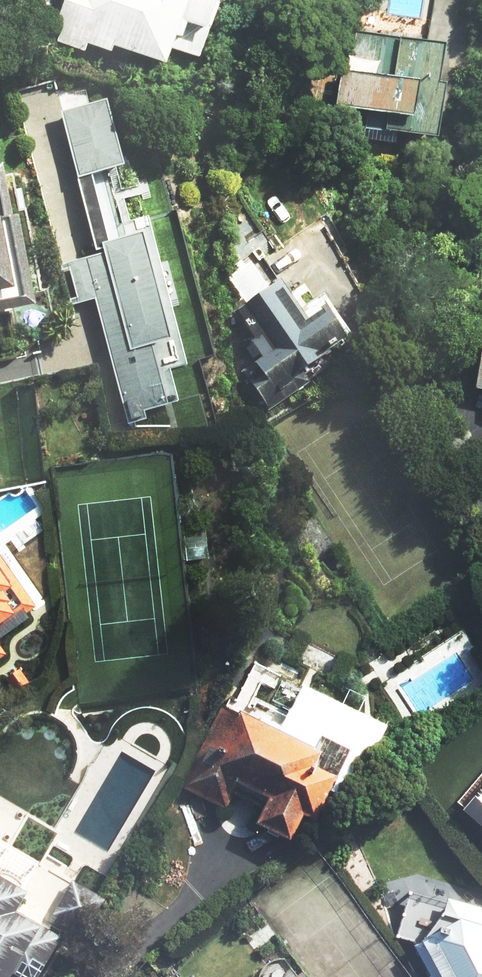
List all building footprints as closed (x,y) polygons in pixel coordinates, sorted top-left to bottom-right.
[(50,19),(56,22),(53,29),(58,31),(52,47),(83,58),(86,50),(110,59),(112,52),(164,71),(170,52),(200,63),(223,0),(60,0),(50,19)] [(423,44),(428,23),(371,9),(366,30),(324,20),(304,106),(401,132),(399,141),(435,149),(458,52),(423,44)] [(103,102),(24,118),(75,310),(91,306),(124,428),(148,422),(146,417),(170,410),(168,400),(180,397),(173,373),(189,368),(171,300),(180,298),(169,258),(161,260),(148,213),(134,216),(103,102)] [(30,306),(20,222),(10,223),(4,176),(0,177),(0,309),(30,306)] [(275,402),(291,390),(348,352),(315,304),(299,316),(277,284),(266,292),(249,266),(225,282),(242,308),(249,303),(270,335),(249,349),(260,365),(240,379),(254,399),(267,390),(275,402)] [(477,333),(470,393),(481,394),(481,333),(477,333)] [(24,623),(39,611),(0,559),(0,641),(24,623)] [(291,743),(215,708),(178,791),(220,810),(229,790),(257,803),(248,823),(286,841),(295,820),(309,826),(330,780),(341,786),(352,763),(294,736),(291,743)] [(11,973),(17,976),(35,976),(57,939),(47,933),(57,915),(48,909),(64,880),(0,844),(0,976),(9,976),(11,973)] [(407,894),(397,938),(420,944),(410,949),(426,976),(481,976),(481,912),(407,894)]
